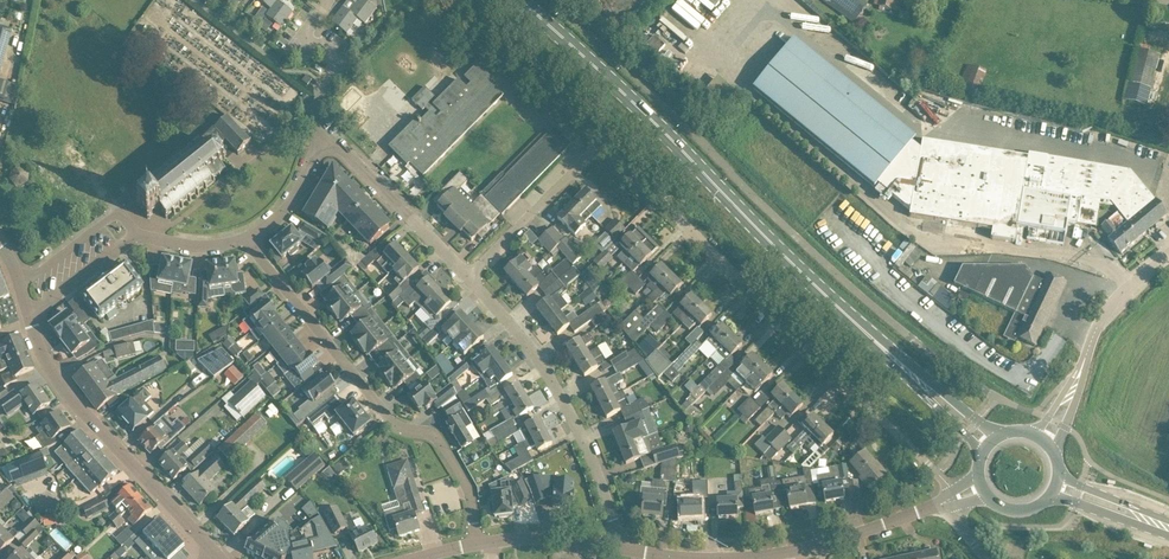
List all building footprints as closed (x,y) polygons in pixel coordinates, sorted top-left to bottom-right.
[(278,1),(279,0),(258,0),(271,10),(278,1)] [(358,19),(365,24),(376,9),(364,0),(359,0),(356,5),(350,12),(358,19)] [(707,19),(718,8),(709,0),(689,0),(688,1),(707,19)] [(739,0),(738,0),(714,0),(718,6),(725,10),(739,0)] [(863,0),(821,0),(854,24),(869,4),(863,0)] [(901,5),(903,0),(881,0),(879,7),(878,10),(882,11),(883,8),(898,13),(900,5),(901,5)] [(263,7),(256,17),(263,22),(266,16),(282,28),(293,12),(292,12),(294,9),(290,6),(288,4),(285,6),(278,1),(271,10),(269,12),(263,7)] [(358,19),(350,12),(343,7),(332,23),(347,34),(358,19)] [(266,19),(260,27),(266,32),(273,24),(266,19)] [(406,26),(389,43),(397,51),(414,34),(406,26)] [(367,27),(361,35),(367,39),(373,31),(367,27)] [(12,32),(0,28),(0,73),(12,32)] [(414,34),(397,51),(404,58),(403,60),(421,42),(414,34)] [(754,88),(753,89),(875,189),(878,185),(910,212),(910,217),(993,230),(991,239),(1015,243),(1014,245),(1021,246),(1022,239),(1029,240),(1063,246),(1065,236),(1065,234),(1067,222),(1096,227),(1098,215),(1099,205),(1112,207),(1113,206),(1119,212),(1110,219),(1101,227),(1111,238),(1108,240),(1121,254),(1145,234),(1167,216),(1160,206),(1155,201),(1130,172),(1116,169),(1029,154),(1027,167),(933,152),(922,151),(921,150),(914,144),(912,143),(905,151),(882,132),(893,119),(885,113),(825,64),(825,63),(795,39),(769,70),(754,88)] [(421,42),(403,60),(410,68),(427,51),(420,44),(422,43),(421,42)] [(1159,55),(1138,50),(1135,49),(1123,100),(1147,106),(1156,67),(1159,55)] [(427,51),(410,68),(418,75),(417,76),(417,77),(435,59),(427,51)] [(454,54),(451,57),(456,62),(459,59),(454,54)] [(435,59),(417,77),(424,84),(441,68),(434,61),(435,59)] [(1152,131),(1164,134),(1168,114),(1168,60),(1152,131)] [(979,96),(986,69),(967,64),(960,91),(979,96)] [(441,68),(424,84),(432,92),(450,74),(450,73),(448,75),(441,68)] [(469,69),(466,72),(471,77),(474,74),(469,69)] [(450,74),(432,92),(434,91),(441,98),(458,81),(450,74)] [(302,81),(308,86),(312,80),(307,76),(302,81)] [(356,76),(338,94),(350,105),(368,87),(356,76)] [(458,81),(441,98),(448,105),(467,87),(465,88),(458,81)] [(484,84),(481,87),(486,92),(489,89),(484,84)] [(10,85),(5,103),(16,106),(20,87),(10,85)] [(368,87),(350,105),(360,116),(359,117),(359,118),(379,98),(368,87)] [(467,87),(448,105),(449,106),(451,104),(458,111),(474,95),(467,87)] [(474,95),(458,111),(466,119),(483,103),(474,95)] [(379,98),(359,118),(365,123),(372,130),(389,112),(378,101),(380,99),(379,98)] [(57,164),(56,164),(57,165),(65,176),(63,176),(68,182),(69,181),(77,191),(78,192),(79,191),(98,175),(99,175),(100,174),(99,173),(99,174),(97,172),(105,165),(119,184),(120,184),(121,184),(135,173),(146,186),(149,183),(148,181),(150,179),(151,182),(158,176),(156,174),(157,173),(159,175),(165,170),(164,168),(165,167),(167,169),(174,163),(172,161),(173,160),(175,162),(180,159),(170,145),(173,142),(173,141),(157,120),(156,120),(155,120),(120,147),(95,116),(94,116),(77,129),(77,130),(77,131),(87,143),(79,149),(79,148),(78,147),(77,148),(57,164)] [(243,134),(235,125),(228,118),(215,130),(225,141),(238,155),(251,142),(249,140),(252,137),(246,131),(243,134)] [(397,119),(385,132),(391,138),(386,144),(391,149),(411,130),(410,129),(408,131),(397,119)] [(572,145),(554,128),(549,133),(506,177),(502,173),(481,195),(482,195),(490,204),(501,214),(502,216),(567,151),(565,149),(571,144),(572,145)] [(215,130),(215,129),(204,140),(203,140),(202,140),(202,142),(197,145),(195,143),(194,144),(196,146),(191,150),(189,148),(188,149),(189,151),(183,156),(181,154),(180,155),(182,157),(180,159),(175,162),(173,160),(172,161),(174,163),(167,169),(165,167),(164,168),(165,170),(159,175),(157,173),(156,174),(158,176),(151,182),(150,179),(148,181),(149,183),(146,186),(145,187),(142,186),(142,188),(144,188),(151,196),(148,198),(147,197),(145,197),(143,198),(142,201),(143,202),(141,204),(137,203),(137,206),(140,206),(142,207),(141,208),(146,215),(147,214),(148,216),(148,219),(150,219),(151,216),(152,214),(153,214),(152,213),(153,213),(152,213),(157,209),(157,210),(157,209),(158,210),(160,209),(166,216),(166,219),(168,219),(168,216),(173,212),(175,214),(221,177),(220,175),(225,171),(227,171),(227,170),(225,170),(221,165),(222,165),(220,162),(223,159),(225,160),(226,158),(223,157),(223,153),(225,152),(225,151),(222,152),(220,149),(221,146),(225,141),(215,130)] [(411,130),(391,149),(392,150),(393,148),(404,159),(422,141),(411,130)] [(422,141),(404,159),(415,170),(433,152),(422,141)] [(344,208),(361,225),(356,230),(371,245),(375,240),(389,227),(376,213),(377,212),(376,211),(371,205),(370,206),(357,192),(338,173),(337,175),(334,172),(329,177),(331,180),(324,186),(327,189),(320,201),(316,198),(309,209),(307,212),(305,216),(310,219),(327,229),(338,212),(328,206),(334,197),(343,206),(344,208)] [(468,195),(461,189),(469,181),(460,173),(440,193),(440,194),(442,192),(447,197),(437,207),(447,216),(468,195)] [(602,206),(597,202),(586,191),(575,201),(591,217),(602,206)] [(468,195),(447,216),(446,218),(456,227),(460,223),(465,228),(472,221),(473,222),(490,204),(482,195),(475,202),(468,195)] [(561,215),(558,219),(566,227),(575,237),(587,225),(585,223),(591,217),(575,201),(566,211),(567,212),(563,217),(561,215)] [(465,228),(461,232),(461,233),(462,232),(472,241),(482,231),(483,232),(501,214),(490,204),(473,222),(472,221),(465,228)] [(605,230),(616,240),(626,230),(615,220),(605,230)] [(292,229),(271,246),(282,259),(289,254),(291,256),(298,251),(296,248),(303,243),(316,251),(330,239),(324,235),(306,225),(305,224),(301,230),(300,231),(301,232),(297,235),(292,229)] [(564,241),(561,237),(553,229),(553,228),(546,235),(558,247),(564,241)] [(623,263),(648,238),(638,228),(620,246),(625,251),(618,258),(623,263)] [(539,240),(530,231),(523,236),(532,246),(539,240)] [(550,253),(558,247),(546,235),(539,241),(539,242),(539,241),(550,253)] [(640,266),(650,257),(658,248),(648,238),(623,263),(631,271),(635,271),(640,266)] [(564,241),(558,247),(560,250),(573,266),(578,261),(581,259),(582,258),(565,240),(564,241)] [(337,247),(347,260),(354,268),(358,265),(366,258),(340,242),(339,243),(340,243),(337,246),(336,245),(335,245),(337,247)] [(911,271),(923,251),(911,244),(899,263),(911,271)] [(393,271),(407,257),(396,245),(385,255),(378,248),(366,258),(361,262),(368,268),(375,261),(389,275),(393,271)] [(602,271),(613,259),(606,251),(594,263),(602,271)] [(530,261),(527,258),(524,255),(516,263),(513,258),(503,267),(507,271),(505,272),(516,285),(532,270),(526,264),(530,261)] [(419,269),(413,263),(414,261),(409,256),(407,257),(393,271),(399,277),(394,281),(400,287),(407,279),(408,280),(419,269)] [(173,287),(178,260),(172,258),(170,260),(163,259),(160,273),(158,272),(158,267),(156,267),(149,267),(151,291),(152,291),(157,291),(158,284),(173,287)] [(186,263),(185,261),(178,260),(173,287),(182,289),(184,293),(185,293),(196,295),(196,280),(190,279),(192,265),(186,263)] [(320,262),(318,264),(316,260),(305,268),(308,272),(302,276),(309,285),(313,289),(314,288),(316,286),(322,294),(328,289),(341,278),(344,276),(337,268),(332,271),(327,266),(325,268),(320,262)] [(554,284),(573,268),(566,260),(552,272),(553,273),(549,277),(554,284)] [(221,263),(224,287),(231,286),(232,292),(236,295),(246,293),(244,273),(237,274),(235,261),(221,263)] [(221,263),(215,264),(214,262),(208,263),(208,265),(207,265),(209,279),(199,280),(199,288),(198,308),(207,308),(208,299),(212,298),(211,289),(224,287),(221,263)] [(99,285),(83,298),(100,320),(143,287),(126,265),(109,277),(107,278),(108,279),(101,284),(101,283),(99,284),(99,285)] [(654,293),(671,275),(661,265),(653,274),(651,276),(648,280),(651,283),(648,287),(648,288),(654,293)] [(986,269),(963,268),(954,285),(972,295),(1015,315),(1016,314),(1045,327),(1066,283),(1047,274),(1043,282),(1034,277),(1025,266),(986,269)] [(546,279),(541,273),(535,267),(532,270),(516,285),(527,297),(539,287),(539,286),(546,279)] [(581,276),(576,269),(574,267),(573,268),(554,284),(560,291),(550,299),(549,299),(537,309),(547,322),(560,312),(568,306),(562,298),(563,295),(568,291),(567,291),(568,285),(581,276)] [(9,297),(0,273),(0,300),(9,297)] [(629,288),(639,278),(634,273),(633,273),(630,274),(622,281),(629,288)] [(671,296),(675,292),(682,285),(671,275),(654,293),(649,298),(655,304),(660,299),(667,292),(671,296)] [(333,294),(325,301),(327,304),(326,305),(332,313),(352,297),(357,293),(344,276),(341,278),(328,289),(333,294)] [(636,295),(646,285),(639,278),(629,288),(636,295)] [(421,309),(440,291),(428,279),(419,288),(414,283),(411,286),(403,294),(400,297),(405,302),(410,307),(415,302),(421,309)] [(949,312),(956,298),(941,287),(934,297),(930,294),(937,284),(932,279),(927,285),(922,282),(918,287),(932,299),(949,312)] [(400,297),(403,294),(395,287),(386,295),(394,303),(400,297)] [(649,298),(654,293),(648,288),(643,293),(649,299),(649,298)] [(251,307),(257,302),(264,296),(258,290),(245,300),(251,307)] [(592,302),(597,298),(590,290),(585,294),(592,302)] [(452,303),(447,298),(440,291),(421,309),(428,315),(427,316),(431,320),(425,325),(431,332),(436,327),(438,326),(438,325),(447,317),(442,312),(452,303)] [(969,296),(961,292),(958,299),(966,303),(969,296)] [(352,297),(332,313),(338,321),(340,320),(342,323),(350,316),(355,322),(368,312),(371,309),(373,308),(369,304),(367,305),(357,293),(352,297)] [(691,317),(702,305),(692,295),(681,307),(673,315),(678,319),(683,324),(691,317)] [(274,314),(277,312),(268,302),(261,308),(257,302),(251,307),(244,312),(248,318),(243,322),(251,332),(256,328),(256,329),(274,314)] [(607,310),(601,303),(598,305),(581,317),(586,325),(591,322),(604,313),(607,310)] [(636,312),(620,327),(634,343),(649,329),(651,327),(666,312),(659,304),(644,320),(636,312)] [(701,327),(704,324),(712,315),(702,305),(691,317),(683,324),(690,330),(697,323),(701,327)] [(62,342),(79,329),(91,320),(82,308),(75,313),(80,320),(75,324),(68,313),(64,316),(62,314),(56,319),(58,321),(50,326),(62,342)] [(370,320),(376,315),(371,309),(368,312),(355,322),(359,328),(351,334),(354,337),(352,339),(358,346),(379,330),(370,320)] [(558,335),(579,319),(574,313),(565,319),(560,312),(547,322),(558,335)] [(658,334),(673,318),(666,312),(651,327),(657,333),(658,334)] [(453,343),(472,325),(461,313),(450,324),(442,331),(453,343)] [(604,313),(591,322),(596,328),(608,319),(604,313)] [(282,324),(281,322),(274,314),(256,329),(251,333),(259,342),(264,338),(282,324)] [(1036,347),(1045,327),(1016,314),(1015,315),(1007,333),(1017,337),(1016,338),(1036,347)] [(273,349),(291,335),(282,324),(264,338),(272,348),(273,349)] [(146,333),(155,334),(154,325),(110,337),(112,343),(146,333)] [(473,348),(475,346),(484,338),(472,325),(453,343),(464,355),(472,348),(473,348)] [(716,351),(732,335),(722,325),(711,336),(712,337),(707,342),(716,351)] [(427,346),(441,333),(436,327),(431,332),(427,336),(423,340),(427,346)] [(692,346),(697,341),(704,333),(698,328),(686,340),(692,346)] [(62,342),(65,346),(63,348),(68,354),(70,352),(73,356),(82,349),(87,356),(101,345),(91,332),(85,336),(79,329),(62,342)] [(216,343),(226,337),(222,330),(212,336),(216,343)] [(393,336),(387,341),(379,330),(358,346),(365,354),(366,353),(369,356),(377,350),(382,355),(398,342),(393,336)] [(584,347),(593,341),(589,334),(577,342),(567,348),(576,362),(589,354),(584,347)] [(283,361),(300,347),(291,335),(273,349),(274,351),(270,354),(277,364),(282,360),(283,361)] [(734,354),(742,345),(732,335),(716,351),(725,360),(720,366),(726,372),(735,363),(729,358),(731,356),(732,356),(734,354)] [(650,336),(638,348),(649,358),(657,351),(661,347),(650,336)] [(10,368),(30,359),(27,353),(20,337),(9,341),(0,345),(0,372),(10,368)] [(228,351),(236,344),(231,338),(223,344),(228,351)] [(176,341),(176,352),(194,352),(194,341),(176,341)] [(700,350),(703,347),(697,341),(692,346),(674,364),(664,374),(673,383),(681,375),(678,373),(700,350)] [(405,364),(404,363),(410,358),(398,342),(382,355),(386,361),(378,367),(381,371),(379,372),(385,380),(405,364)] [(118,359),(136,354),(134,344),(115,349),(118,359)] [(239,356),(243,352),(237,344),(232,348),(239,356)] [(308,356),(302,348),(300,347),(283,361),(278,364),(277,366),(284,375),(290,370),(308,356)] [(482,377),(502,362),(492,348),(480,358),(472,364),(477,371),(478,370),(482,377)] [(607,362),(602,355),(598,348),(589,354),(576,362),(585,377),(598,368),(597,368),(607,362)] [(636,349),(627,355),(630,359),(639,353),(636,349)] [(222,350),(198,362),(215,378),(235,364),(222,350)] [(625,351),(609,360),(614,368),(630,359),(627,355),(625,351)] [(664,374),(673,366),(657,351),(649,358),(646,362),(655,374),(658,378),(659,379),(664,374)] [(254,360),(247,352),(243,355),(250,363),(254,360)] [(642,363),(645,361),(639,353),(630,359),(614,368),(617,374),(605,381),(602,383),(591,389),(599,404),(618,394),(614,386),(619,384),(618,383),(623,381),(620,374),(639,365),(642,363)] [(319,365),(314,359),(310,354),(308,356),(290,370),(284,375),(292,386),(298,381),(302,386),(303,386),(316,376),(311,371),(319,365)] [(745,383),(763,366),(752,355),(744,364),(742,366),(740,368),(735,363),(726,372),(709,389),(714,394),(716,396),(729,384),(737,392),(740,389),(745,383)] [(405,364),(385,380),(391,387),(393,386),(396,389),(404,383),(408,388),(421,378),(416,372),(419,370),(410,358),(404,363),(405,364)] [(12,373),(2,377),(6,386),(17,382),(15,377),(23,374),(34,369),(30,359),(10,368),(12,373)] [(116,397),(167,370),(161,359),(119,381),(116,378),(107,383),(109,386),(97,395),(96,393),(91,396),(93,398),(90,400),(98,410),(107,403),(111,408),(120,401),(116,397)] [(107,383),(116,378),(112,372),(103,361),(99,361),(75,380),(90,400),(93,398),(91,396),(96,393),(97,395),(109,386),(107,383)] [(455,370),(454,369),(447,361),(439,367),(446,378),(455,370)] [(456,380),(470,369),(465,362),(455,370),(446,378),(451,383),(451,384),(456,380)] [(500,385),(503,383),(512,376),(502,362),(482,377),(482,378),(489,388),(490,390),(495,387),(499,384),(500,384),(500,385)] [(258,363),(253,367),(261,377),(266,373),(258,363)] [(709,389),(726,372),(720,366),(698,388),(692,394),(690,396),(691,397),(687,401),(692,406),(706,392),(709,389)] [(745,383),(755,393),(773,375),(763,366),(745,383)] [(234,367),(224,376),(234,386),(244,377),(234,367)] [(229,404),(224,408),(237,422),(242,417),(243,418),(266,397),(255,386),(260,382),(254,374),(248,379),(251,382),(228,403),(229,404)] [(325,377),(323,374),(302,390),(311,401),(300,410),(301,411),(294,416),(301,424),(328,403),(323,396),(336,386),(327,376),(325,377)] [(260,382),(266,389),(270,386),(264,378),(260,382)] [(154,392),(162,387),(157,379),(149,384),(154,392)] [(450,401),(458,395),(451,384),(451,383),(435,396),(425,384),(409,398),(419,411),(424,407),(427,410),(434,404),(439,410),(450,401)] [(513,405),(526,397),(519,385),(509,391),(506,393),(513,405)] [(775,413),(793,395),(783,385),(774,394),(772,396),(772,397),(776,400),(755,421),(756,422),(761,427),(775,413)] [(41,411),(50,404),(38,386),(21,398),(22,399),(20,400),(14,392),(9,396),(0,402),(0,404),(9,417),(24,406),(23,405),(25,404),(33,415),(41,411)] [(487,400),(498,393),(495,387),(490,390),(489,388),(464,405),(469,412),(487,400)] [(9,396),(4,389),(0,391),(0,402),(9,396)] [(712,397),(714,394),(709,389),(706,392),(712,397)] [(133,432),(142,424),(148,418),(139,408),(152,397),(145,390),(117,414),(133,432)] [(630,406),(627,399),(623,391),(618,394),(599,404),(607,418),(618,413),(621,411),(623,410),(627,418),(625,419),(625,420),(627,419),(642,411),(650,408),(645,398),(638,402),(630,406)] [(502,399),(501,398),(498,393),(487,400),(492,407),(501,400),(502,399)] [(792,416),(795,414),(803,405),(793,395),(775,413),(782,420),(786,415),(790,419),(792,416)] [(328,403),(307,420),(313,427),(325,418),(329,422),(337,415),(354,436),(370,424),(353,402),(345,408),(336,396),(328,403)] [(521,417),(523,415),(533,409),(526,397),(510,407),(516,419),(521,416),(521,417)] [(743,416),(756,403),(750,398),(738,410),(743,416)] [(458,401),(444,410),(451,422),(447,424),(449,427),(448,428),(453,436),(454,435),(462,449),(473,443),(466,430),(473,426),(458,401)] [(692,406),(687,401),(680,408),(685,413),(692,406)] [(505,410),(502,403),(490,410),(494,417),(505,410)] [(748,421),(761,408),(756,403),(743,416),(748,421)] [(697,411),(692,406),(685,413),(684,413),(689,418),(697,411)] [(642,411),(627,419),(630,427),(628,428),(614,433),(620,449),(644,439),(649,437),(645,427),(640,429),(639,424),(646,421),(642,411)] [(68,429),(70,427),(60,413),(50,419),(42,425),(42,426),(46,431),(41,435),(36,438),(44,449),(46,449),(51,447),(54,445),(61,442),(58,436),(68,429)] [(804,444),(823,425),(813,415),(803,426),(806,430),(794,442),(788,448),(795,454),(804,445),(804,444)] [(266,427),(256,416),(220,450),(230,460),(266,427)] [(294,416),(290,419),(297,427),(301,424),(294,416)] [(515,426),(516,425),(513,419),(490,432),(494,438),(495,437),(515,426)] [(519,446),(546,432),(539,419),(528,425),(525,426),(526,428),(520,431),(517,432),(515,426),(495,437),(499,444),(514,435),(519,446)] [(186,428),(182,424),(178,420),(173,425),(167,430),(160,421),(154,426),(156,428),(148,435),(140,443),(150,454),(160,446),(163,449),(171,441),(186,428)] [(687,424),(684,426),(683,430),(686,434),(690,434),(693,432),(694,428),(691,425),(687,424)] [(810,469),(822,457),(828,451),(823,446),(833,435),(823,425),(804,444),(804,445),(811,451),(816,446),(820,450),(817,453),(801,468),(803,468),(810,469)] [(772,447),(785,433),(779,426),(766,439),(765,440),(772,447)] [(69,454),(62,460),(68,467),(76,460),(93,445),(81,431),(72,439),(64,447),(63,447),(69,454)] [(538,452),(542,450),(552,444),(546,432),(519,446),(514,448),(520,458),(506,466),(512,473),(533,462),(527,450),(535,446),(538,452)] [(778,453),(792,439),(785,433),(772,447),(778,453)] [(853,439),(849,433),(840,441),(845,446),(853,439)] [(763,437),(755,446),(763,455),(772,447),(765,440),(766,439),(763,437)] [(640,458),(652,453),(646,439),(644,440),(644,439),(620,449),(626,464),(640,459),(640,458)] [(184,454),(188,450),(189,450),(183,442),(182,444),(173,451),(159,464),(174,481),(188,468),(191,472),(196,468),(196,469),(214,452),(206,443),(188,459),(184,454)] [(310,449),(305,443),(301,443),(299,445),(298,449),(303,455),(307,455),(309,453),(310,449)] [(842,448),(837,443),(831,448),(834,451),(838,451),(842,448)] [(76,460),(68,467),(69,468),(68,469),(77,479),(80,476),(99,459),(100,459),(103,456),(93,445),(76,460)] [(679,458),(677,453),(676,447),(652,454),(656,465),(663,463),(677,459),(679,458)] [(772,447),(763,455),(770,461),(778,453),(772,447)] [(9,458),(3,450),(0,452),(0,464),(0,465),(9,458)] [(879,467),(878,468),(865,452),(851,464),(862,477),(861,478),(869,489),(875,484),(876,486),(878,485),(876,483),(886,475),(879,467)] [(39,473),(46,470),(40,454),(33,456),(39,473)] [(326,467),(315,454),(286,479),(297,491),(326,467)] [(25,478),(39,473),(33,456),(18,462),(8,466),(10,473),(14,483),(25,478)] [(80,476),(77,479),(92,495),(100,488),(109,480),(118,472),(106,459),(103,456),(100,459),(99,459),(80,476)] [(200,506),(216,491),(217,490),(210,483),(226,468),(217,458),(199,474),(184,488),(200,506)] [(676,469),(677,466),(677,459),(663,463),(662,468),(676,469)] [(349,467),(344,460),(333,468),(339,476),(349,467)] [(416,488),(407,461),(387,468),(400,508),(384,513),(390,532),(391,532),(390,529),(396,527),(399,537),(419,531),(410,502),(420,499),(416,488)] [(841,480),(848,479),(845,465),(829,468),(831,474),(817,477),(819,487),(823,487),(826,503),(844,499),(841,480)] [(770,480),(776,479),(774,467),(768,468),(770,480)] [(335,474),(330,468),(323,473),(325,475),(328,476),(330,476),(333,476),(335,474)] [(810,471),(810,469),(803,468),(805,477),(783,481),(784,489),(785,492),(787,491),(788,497),(790,509),(808,506),(808,505),(806,505),(805,498),(803,488),(813,486),(811,474),(810,471)] [(630,476),(628,479),(630,482),(633,484),(636,482),(637,479),(636,476),(633,475),(630,476)] [(741,476),(734,476),(734,484),(742,484),(741,476)] [(539,477),(525,482),(530,491),(534,504),(547,500),(546,498),(554,498),(553,508),(572,510),(574,493),(573,493),(574,483),(556,481),(556,487),(542,485),(539,477)] [(249,487),(250,489),(257,496),(266,487),(258,478),(249,487)] [(778,490),(776,482),(776,479),(770,480),(768,480),(761,481),(762,488),(748,490),(750,499),(753,498),(754,503),(756,515),(774,512),(771,498),(779,497),(778,490)] [(521,506),(531,502),(526,491),(521,480),(511,485),(514,490),(492,493),(494,505),(495,517),(499,516),(499,517),(501,518),(503,518),(505,518),(507,517),(509,516),(509,515),(513,515),(512,506),(520,505),(521,506)] [(642,516),(662,518),(664,503),(666,503),(667,491),(664,482),(653,480),(653,484),(642,483),(642,489),(641,488),(640,500),(643,500),(642,516)] [(701,519),(701,507),(700,499),(708,499),(707,482),(693,482),(693,494),(681,494),(682,520),(701,519)] [(857,482),(849,483),(851,498),(860,497),(857,482)] [(727,501),(717,501),(718,506),(718,518),(728,517),(737,517),(737,509),(744,508),(743,496),(742,484),(734,484),(735,493),(727,493),(727,501)] [(128,510),(141,498),(131,486),(117,498),(118,499),(112,505),(117,510),(116,512),(109,519),(113,524),(121,517),(128,510)] [(246,507),(257,496),(250,489),(247,492),(218,519),(234,536),(250,522),(242,514),(248,509),(246,507)] [(0,497),(0,508),(1,510),(14,498),(7,491),(0,497)] [(83,509),(88,518),(110,507),(105,498),(83,509)] [(135,526),(144,518),(152,510),(141,498),(128,510),(133,516),(129,519),(135,526)] [(22,504),(18,500),(13,503),(12,508),(17,511),(22,509),(22,504)] [(311,502),(302,510),(310,519),(319,514),(314,505),(311,502)] [(360,533),(352,518),(351,515),(344,518),(338,507),(325,514),(335,534),(347,528),(360,553),(378,544),(370,528),(360,533)] [(20,529),(15,533),(18,536),(16,538),(20,543),(39,525),(39,524),(33,517),(31,518),(22,509),(17,514),(25,524),(20,529)] [(44,526),(64,523),(63,513),(40,517),(41,523),(44,523),(44,526)] [(288,536),(293,558),(313,558),(312,553),(338,547),(320,516),(311,522),(312,523),(300,533),(298,531),(293,535),(288,536)] [(121,517),(113,524),(118,529),(126,522),(121,517)] [(107,523),(103,519),(98,523),(102,528),(107,523)] [(146,554),(170,532),(160,521),(141,538),(136,534),(131,539),(135,543),(146,554)] [(245,552),(256,558),(255,558),(293,558),(288,536),(293,535),(285,525),(281,523),(277,531),(270,527),(249,546),(245,552)] [(26,548),(40,535),(44,530),(39,525),(20,543),(26,548)] [(65,548),(71,541),(56,527),(50,534),(65,548)] [(131,539),(136,534),(130,527),(116,540),(122,546),(125,544),(131,539)] [(7,547),(18,536),(12,530),(7,536),(1,529),(0,530),(0,553),(7,547)] [(178,540),(170,532),(146,554),(150,558),(186,558),(180,552),(185,548),(178,540)] [(43,543),(49,549),(54,543),(49,537),(43,543)] [(131,539),(125,544),(129,549),(135,543),(131,539)] [(122,548),(116,553),(121,558),(127,553),(122,548)] [(29,558),(34,553),(30,549),(26,553),(25,552),(24,553),(23,551),(17,557),(14,558),(31,558),(29,558)]
